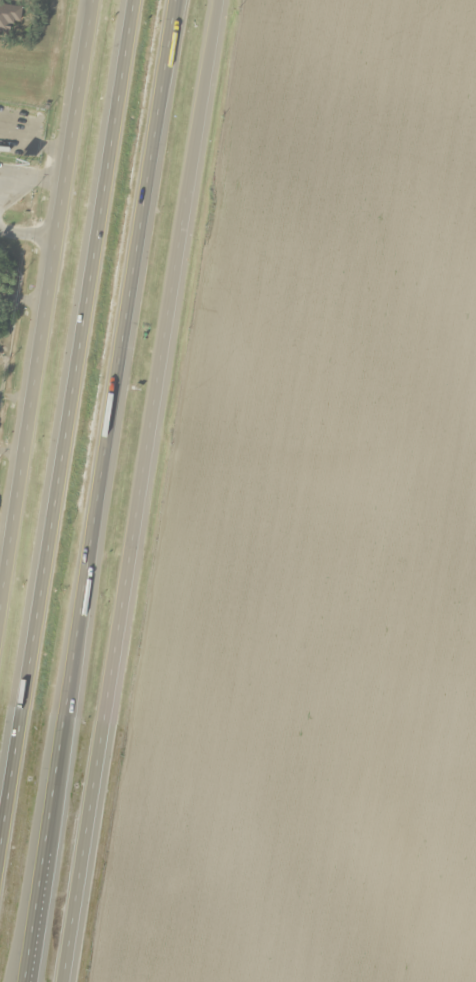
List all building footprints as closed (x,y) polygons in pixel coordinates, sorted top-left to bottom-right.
[(20,25),(19,4),(0,5),(0,26),(20,25)]
